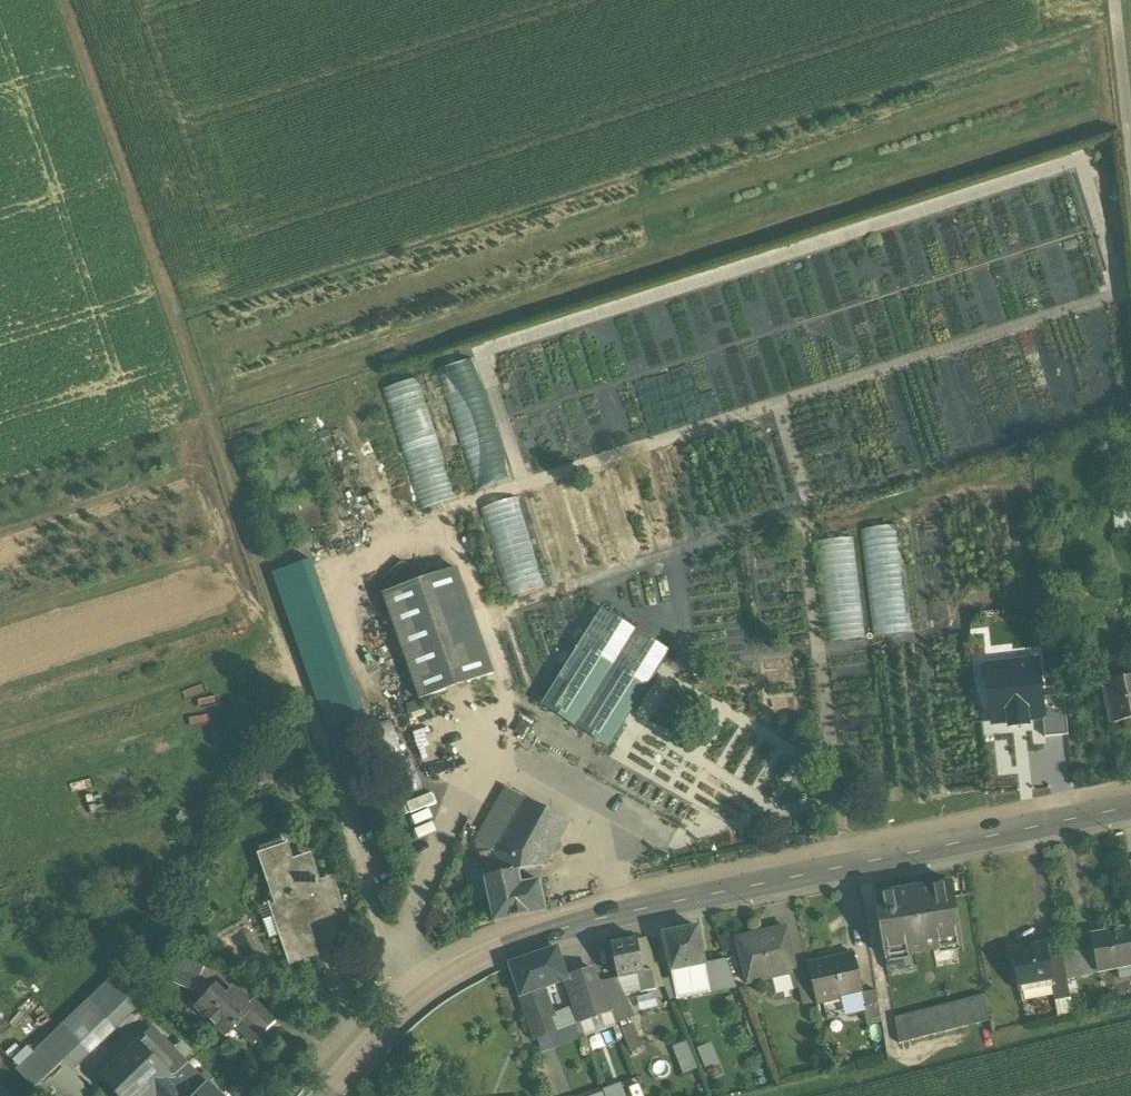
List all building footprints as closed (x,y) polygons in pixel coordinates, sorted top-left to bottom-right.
[(477,358),(438,371),(477,490),(516,477),(477,358)] [(417,382),(382,392),(418,507),(453,497),(417,382)] [(514,500),(484,510),(512,601),(542,592),(514,500)] [(1114,511),(1116,529),(1130,527),(1130,509),(1114,511)] [(900,528),(864,532),(876,636),(912,632),(900,528)] [(854,542),(820,546),(833,643),(867,638),(854,542)] [(457,569),(384,595),(420,700),(494,674),(457,569)] [(669,653),(606,615),(550,709),(613,747),(669,653)] [(1028,720),(1044,719),(1042,699),(1038,661),(987,666),(993,724),(1010,722),(1010,728),(1028,726),(1028,720)] [(1101,670),(1104,685),(1130,680),(1130,663),(1101,670)] [(1104,685),(1112,724),(1130,720),(1130,680),(1104,685)] [(1046,738),(1068,736),(1064,696),(1042,699),(1044,719),(1046,738)] [(507,789),(478,843),(481,854),(500,850),(527,800),(507,789)] [(407,826),(433,817),(425,796),(399,805),(407,826)] [(500,850),(497,855),(519,869),(520,872),(543,867),(568,822),(527,800),(500,850)] [(321,886),(312,859),(293,866),(285,841),(260,849),(278,900),(273,902),(293,961),(317,953),(307,922),(323,916),(314,890),(321,887),(321,886)] [(500,850),(481,854),(486,878),(520,872),(519,869),(497,855),(500,850)] [(520,872),(486,878),(495,923),(547,912),(540,881),(523,887),(520,872)] [(333,881),(321,886),(321,887),(314,890),(323,916),(343,910),(333,881)] [(953,885),(876,898),(886,957),(962,945),(953,885)] [(699,927),(664,934),(668,952),(670,962),(672,971),(695,967),(706,964),(699,927)] [(786,928),(737,939),(747,984),(796,973),(786,928)] [(1091,936),(1094,950),(1098,971),(1099,972),(1118,968),(1130,966),(1130,942),(1128,929),(1091,936)] [(637,940),(611,946),(618,978),(637,974),(644,973),(644,971),(637,940)] [(1047,945),(1013,951),(1019,987),(1053,980),(1054,980),(1050,958),(1047,945)] [(558,949),(511,965),(521,997),(522,997),(538,991),(567,979),(558,949)] [(1098,971),(1094,950),(1089,951),(1093,972),(1098,971)] [(1089,951),(1076,953),(1080,978),(1094,975),(1093,972),(1089,951)] [(668,952),(660,954),(662,963),(670,962),(668,952)] [(1076,953),(1063,956),(1067,980),(1077,978),(1080,978),(1076,953)] [(853,955),(809,965),(819,1004),(862,994),(853,955)] [(1063,956),(1063,955),(1050,958),(1054,980),(1053,980),(1057,1003),(1071,1001),(1067,980),(1063,956)] [(205,967),(178,956),(167,981),(194,992),(205,967)] [(706,964),(695,967),(697,980),(674,985),(677,998),(712,991),(708,970),(706,964)] [(738,990),(728,965),(716,968),(720,989),(721,993),(738,990)] [(1118,968),(1120,979),(1130,977),(1130,966),(1118,968)] [(716,968),(708,970),(712,991),(720,989),(716,968)] [(594,970),(567,979),(580,1022),(580,1023),(581,1023),(607,1013),(594,970)] [(652,970),(644,971),(644,973),(637,974),(641,992),(655,989),(652,970)] [(796,973),(803,1005),(817,1002),(809,970),(796,973)] [(123,971),(19,1071),(36,1090),(64,1063),(72,1073),(149,1000),(123,971)] [(1077,978),(1067,980),(1071,1001),(1072,1006),(1082,1004),(1077,978)] [(621,984),(603,987),(618,1024),(634,1016),(621,984)] [(216,987),(196,1008),(207,1018),(227,997),(216,987)] [(538,991),(522,997),(526,1010),(542,1003),(538,991)] [(877,992),(862,994),(868,1024),(882,1022),(877,992)] [(985,996),(895,1019),(900,1045),(989,1022),(985,996)] [(243,999),(236,1006),(227,997),(207,1018),(227,1038),(236,1029),(242,1034),(243,1033),(255,1045),(276,1023),(254,1001),(250,1006),(243,999)] [(542,1003),(526,1010),(529,1018),(544,1012),(542,1003)] [(548,1019),(544,1012),(529,1018),(536,1039),(574,1026),(575,1025),(574,1024),(576,1023),(572,1011),(548,1019)] [(576,1023),(574,1024),(575,1025),(574,1026),(579,1040),(586,1037),(581,1023),(580,1023),(580,1022),(576,1023)] [(153,1031),(105,1078),(121,1095),(198,1095),(207,1085),(204,1082),(153,1031)] [(673,1045),(683,1072),(697,1067),(687,1040),(673,1045)] [(710,1042),(697,1047),(705,1066),(718,1060),(710,1042)] [(64,1063),(36,1090),(41,1095),(86,1095),(89,1093),(89,1094),(90,1093),(72,1073),(64,1063)] [(220,1090),(207,1078),(204,1082),(207,1085),(217,1094),(220,1090)] [(622,1081),(603,1087),(606,1095),(627,1095),(622,1081)] [(207,1085),(198,1095),(219,1095),(217,1094),(207,1085)]
